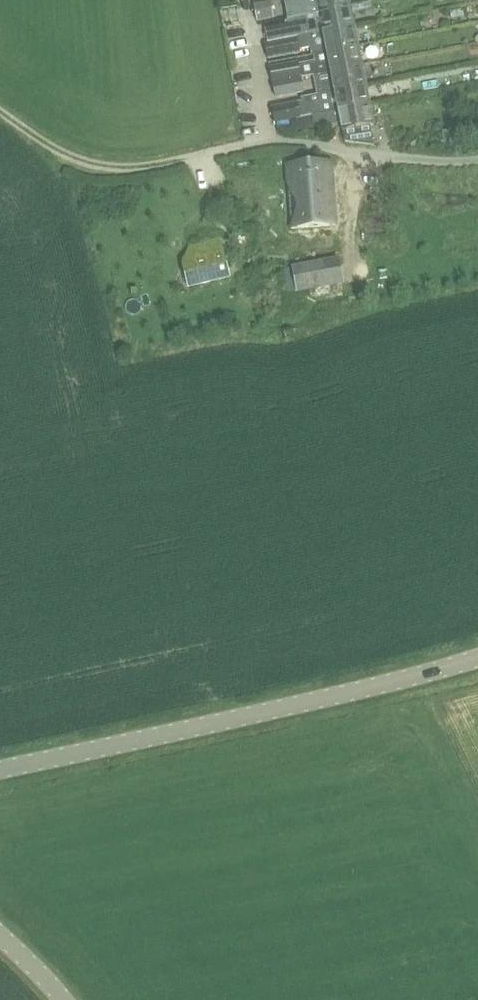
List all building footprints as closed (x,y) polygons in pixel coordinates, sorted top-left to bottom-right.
[(288,19),(319,13),(351,7),(349,0),(284,0),(288,19)] [(268,2),(252,5),(255,23),(271,20),(268,2)] [(319,13),(288,19),(289,25),(281,27),(265,30),(268,44),(284,41),(297,38),(354,27),(351,7),(319,13)] [(297,38),(299,51),(310,49),(311,56),(314,56),(327,53),(358,47),(354,27),(297,38)] [(299,53),(299,51),(297,38),(284,41),(268,44),(265,45),(268,59),(299,53)] [(358,47),(327,53),(314,56),(315,62),(299,65),(302,78),(310,76),(314,76),(331,72),(362,66),(358,47)] [(302,78),(299,65),(299,63),(269,68),(272,84),(302,78)] [(324,94),(335,92),(366,86),(362,66),(331,72),(314,76),(317,95),(319,95),(324,94)] [(305,93),(302,78),(272,84),(275,98),(305,93)] [(335,92),(324,94),(319,95),(303,98),(304,104),(298,105),(298,103),(288,105),(291,120),(301,118),(301,119),(312,117),(338,112),(338,109),(369,103),(366,86),(335,92)] [(369,103),(338,109),(338,112),(312,117),(315,129),(341,124),(344,142),(374,146),(370,126),(374,125),(369,103)] [(289,120),(291,120),(288,105),(273,108),(276,123),(289,120)] [(289,120),(276,123),(278,133),(291,130),(289,120)] [(457,130),(442,131),(444,145),(458,144),(457,130)] [(287,165),(291,228),(335,225),(331,162),(287,165)] [(193,260),(199,285),(229,277),(223,252),(220,239),(189,246),(193,260)] [(339,260),(293,268),(297,291),(343,283),(339,260)]
